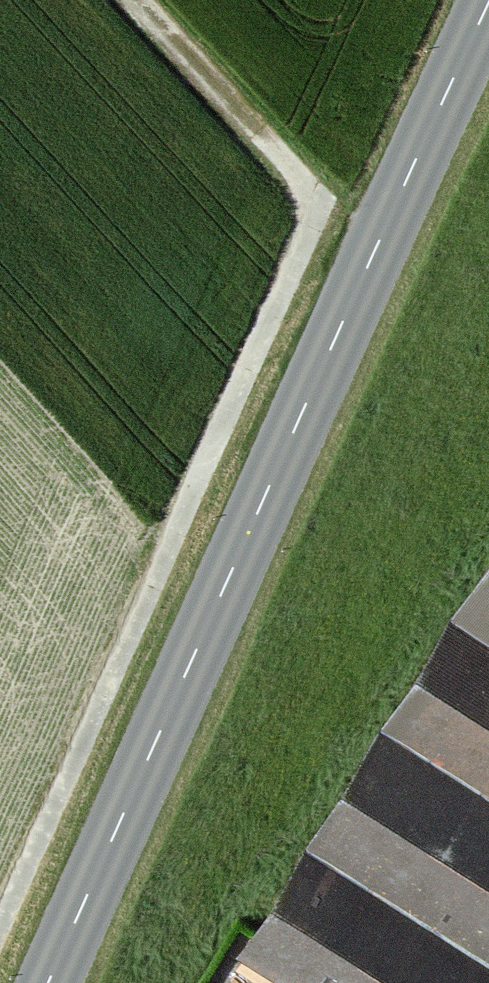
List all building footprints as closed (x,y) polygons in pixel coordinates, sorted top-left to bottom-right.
[(246,942),(292,971),(285,982),(488,982),(488,558),(246,942)]
